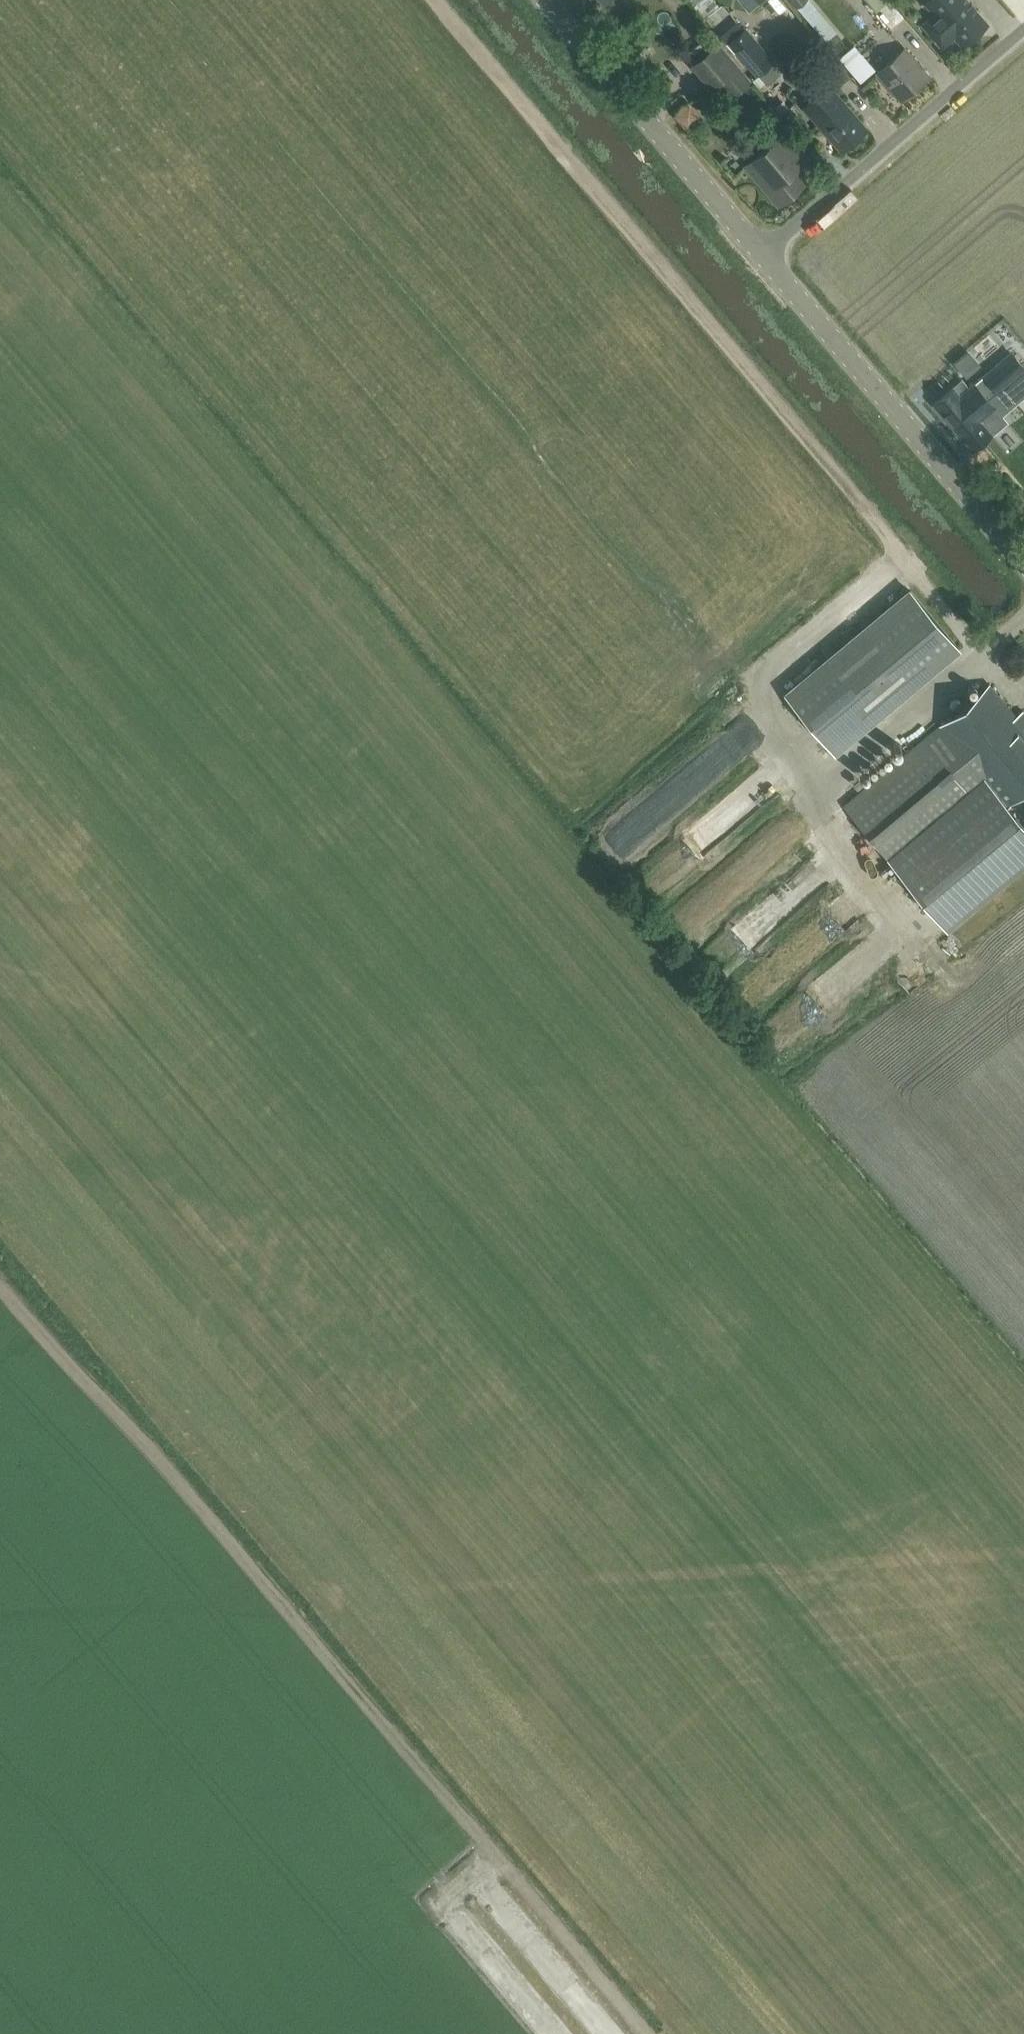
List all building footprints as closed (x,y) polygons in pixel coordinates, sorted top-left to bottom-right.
[(721,6),(714,0),(704,0),(701,3),(714,14),(721,6)] [(796,8),(806,0),(789,0),(796,8)] [(877,12),(889,1),(888,0),(867,0),(877,12)] [(924,24),(941,45),(953,36),(962,47),(988,25),(968,0),(929,0),(926,3),(935,15),(924,24)] [(877,12),(875,13),(890,31),(905,19),(889,1),(877,12)] [(723,43),(740,29),(729,14),(712,28),(723,43)] [(773,61),(745,28),(729,42),(756,75),(773,61)] [(750,80),(717,43),(694,63),(713,85),(721,79),(734,94),(750,80)] [(902,101),(928,77),(903,49),(877,73),(902,101)] [(868,129),(830,85),(804,109),(841,152),(868,129)] [(784,132),(757,155),(745,165),(779,205),(806,182),(795,169),(807,158),(784,132)] [(995,406),(984,393),(993,386),(998,392),(1023,371),(1023,367),(1012,352),(969,387),(962,378),(935,401),(961,434),(995,406)] [(909,587),(784,691),(836,753),(961,649),(909,587)] [(934,913),(1023,837),(1023,826),(1007,805),(1023,791),(1023,711),(1017,716),(990,684),(843,806),(934,913)]
